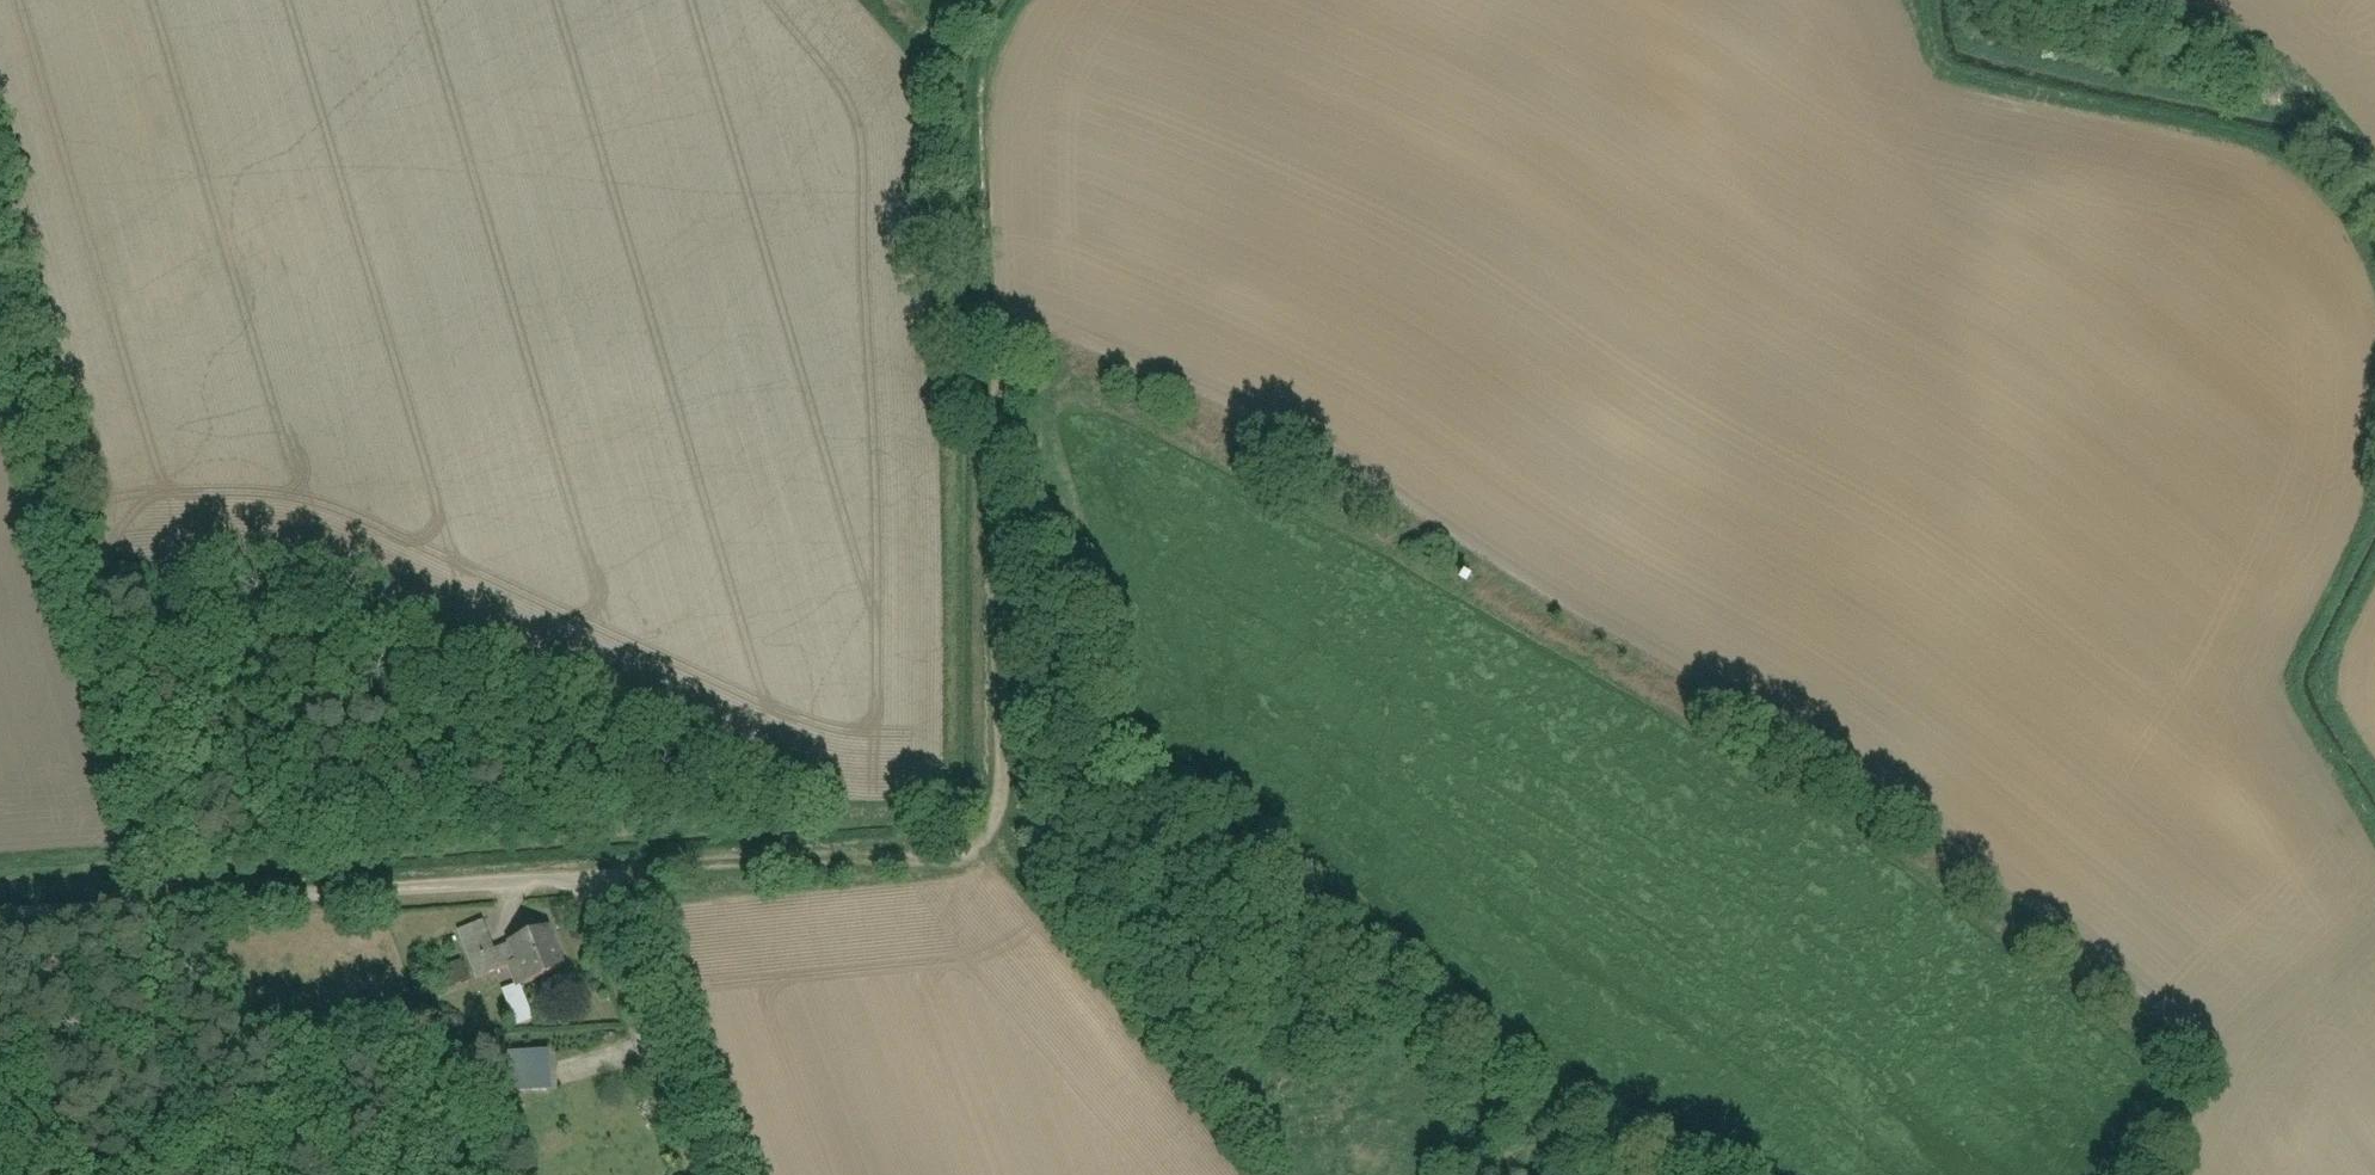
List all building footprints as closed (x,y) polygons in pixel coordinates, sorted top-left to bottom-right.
[(501,976),(500,975),(511,971),(518,990),(558,976),(545,937),(525,944),(524,939),(492,950),(485,929),(444,943),(460,990),(501,976)] [(503,997),(515,1028),(531,1021),(519,990),(503,997)]
